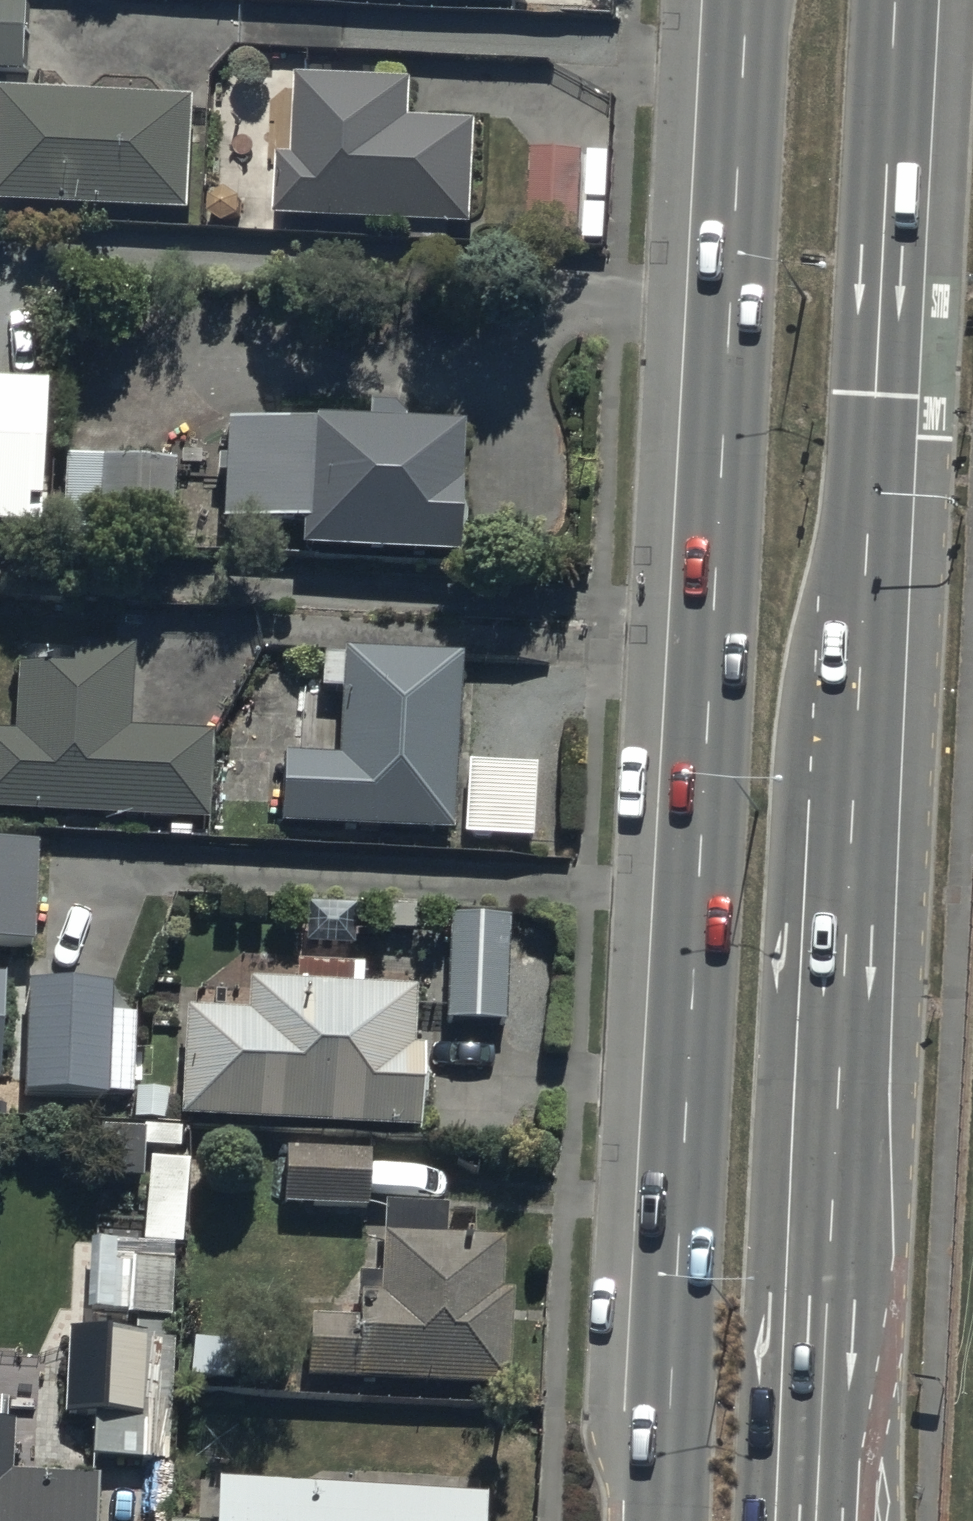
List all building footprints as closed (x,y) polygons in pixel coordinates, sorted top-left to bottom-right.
[(27,0),(0,0),(0,77),(26,78),(27,0)] [(414,86),(296,81),(295,161),(279,161),(277,222),(472,230),(477,125),(412,123),(414,86)] [(0,94),(0,209),(191,215),(195,101),(0,94)] [(583,153),(533,153),(532,233),(582,234),(583,153)] [(27,529),(28,502),(49,503),(52,443),(39,442),(42,388),(0,386),(0,527),(27,529)] [(366,429),(225,428),(224,531),(300,532),(300,563),(458,565),(460,431),(404,430),(392,412),(366,412),(366,429)] [(204,825),(206,738),(129,735),(132,653),(17,649),(14,739),(0,739),(0,818),(204,825)] [(461,660),(344,655),(344,660),(321,659),(319,698),(337,699),(335,763),(280,760),(277,833),(453,840),(461,660)] [(534,770),(465,768),(463,841),(531,844),(534,770)] [(505,924),(448,923),(446,1027),(503,1028),(505,924)] [(111,989),(25,988),(23,1101),(110,1101),(111,989)] [(243,1016),(181,1014),(178,1127),(419,1134),(421,1055),(413,1055),(415,994),(244,989),(243,1016)] [(366,1157),(284,1155),(283,1212),(365,1214),(366,1157)] [(144,1162),(141,1245),(75,1242),(71,1322),(125,1324),(125,1333),(66,1331),(62,1421),(93,1422),(92,1461),(161,1464),(171,1248),(184,1248),(188,1164),(144,1162)] [(446,1215),(380,1214),(377,1282),(355,1281),(354,1312),(374,1312),(373,1328),(309,1325),(306,1387),(508,1396),(509,1298),(500,1298),(500,1245),(445,1244),(446,1215)] [(235,1346),(190,1343),(188,1383),(233,1385),(235,1346)] [(0,1427),(0,1520),(93,1520),(93,1480),(10,1479),(11,1427),(0,1427)] [(216,1488),(214,1520),(482,1520),(483,1503),(216,1488)]
